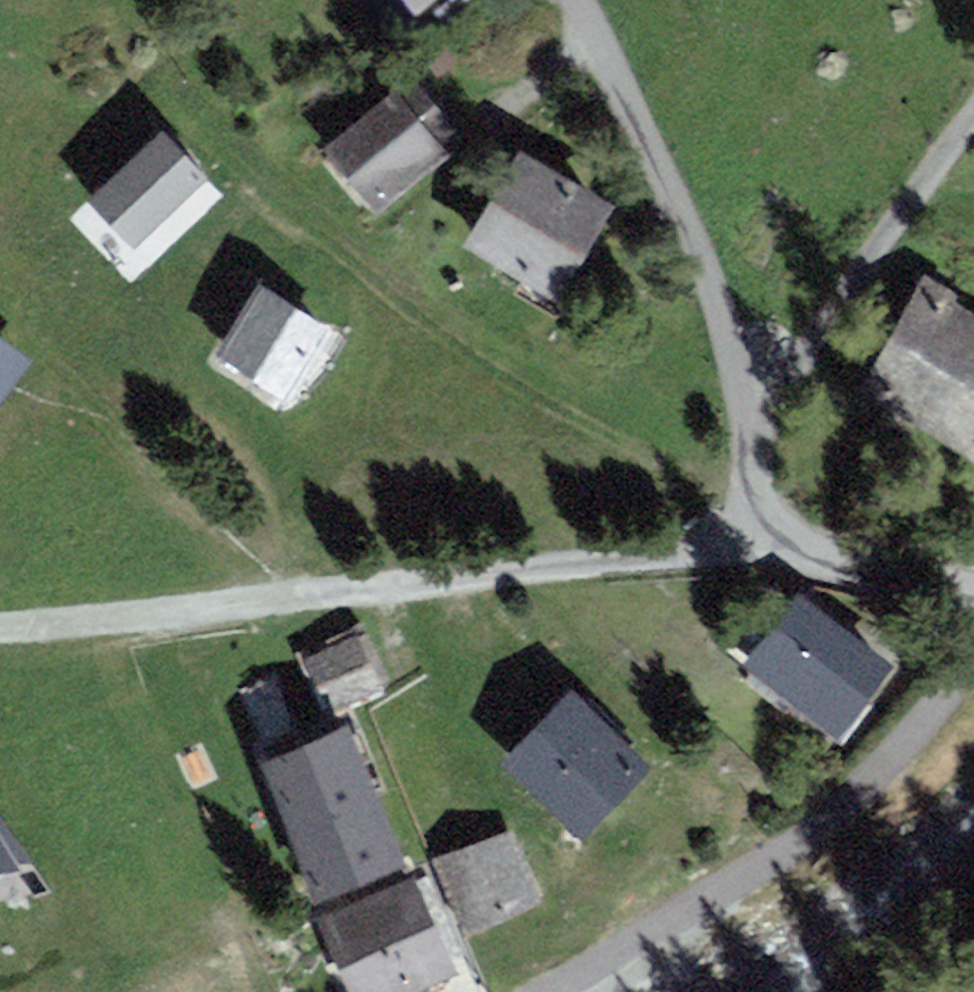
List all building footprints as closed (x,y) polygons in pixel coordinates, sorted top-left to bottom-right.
[(416,22),(432,8),(443,22),(469,0),(397,0),(416,22)] [(378,208),(440,155),(393,100),(331,153),(378,208)] [(203,180),(164,138),(95,201),(134,244),(203,180)] [(606,208),(526,159),(472,248),(552,296),(606,208)] [(333,337),(265,293),(220,362),(288,406),(333,337)] [(919,300),(870,389),(973,447),(973,331),(919,300)] [(0,347),(0,396),(23,363),(0,347)] [(808,600),(753,672),(848,744),(902,672),(808,600)] [(366,640),(309,663),(328,709),(385,686),(366,640)] [(274,680),(243,693),(263,741),(294,728),(274,680)] [(658,775),(578,697),(511,766),(591,844),(658,775)] [(344,730),(261,764),(289,831),(372,797),(344,730)] [(400,864),(372,797),(289,831),(317,898),(400,864)] [(507,839),(445,866),(471,926),(534,899),(507,839)] [(0,845),(0,876),(16,873),(0,845)] [(326,925),(356,991),(406,991),(448,973),(410,887),(326,925)]
